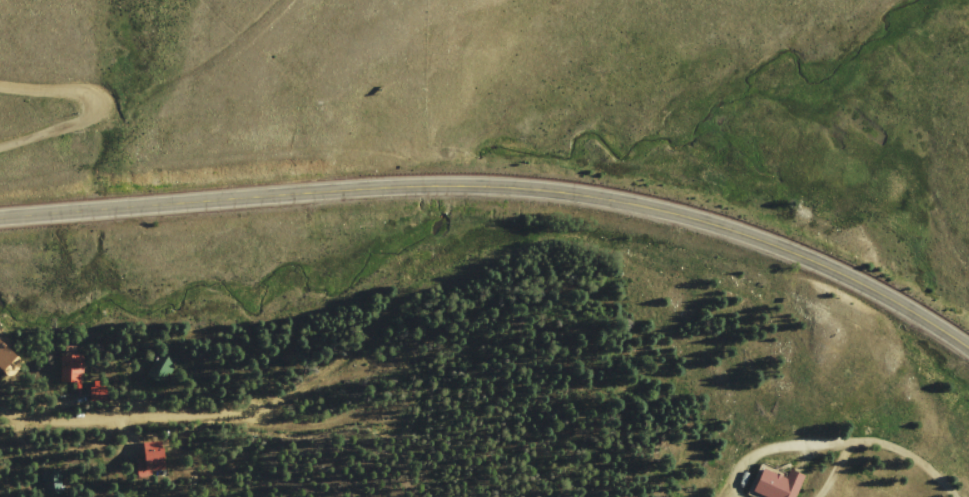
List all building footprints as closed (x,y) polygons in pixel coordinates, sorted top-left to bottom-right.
[(9,378),(24,364),(0,338),(0,368),(9,378)] [(61,381),(82,381),(83,354),(62,354),(61,381)] [(93,386),(94,400),(109,399),(108,385),(93,386)] [(146,441),(147,457),(138,458),(139,477),(152,477),(152,469),(167,468),(165,440),(146,441)] [(806,473),(791,468),(788,475),(765,467),(756,492),(770,496),(797,496),(806,473)] [(45,469),(46,493),(63,492),(61,468),(45,469)]
